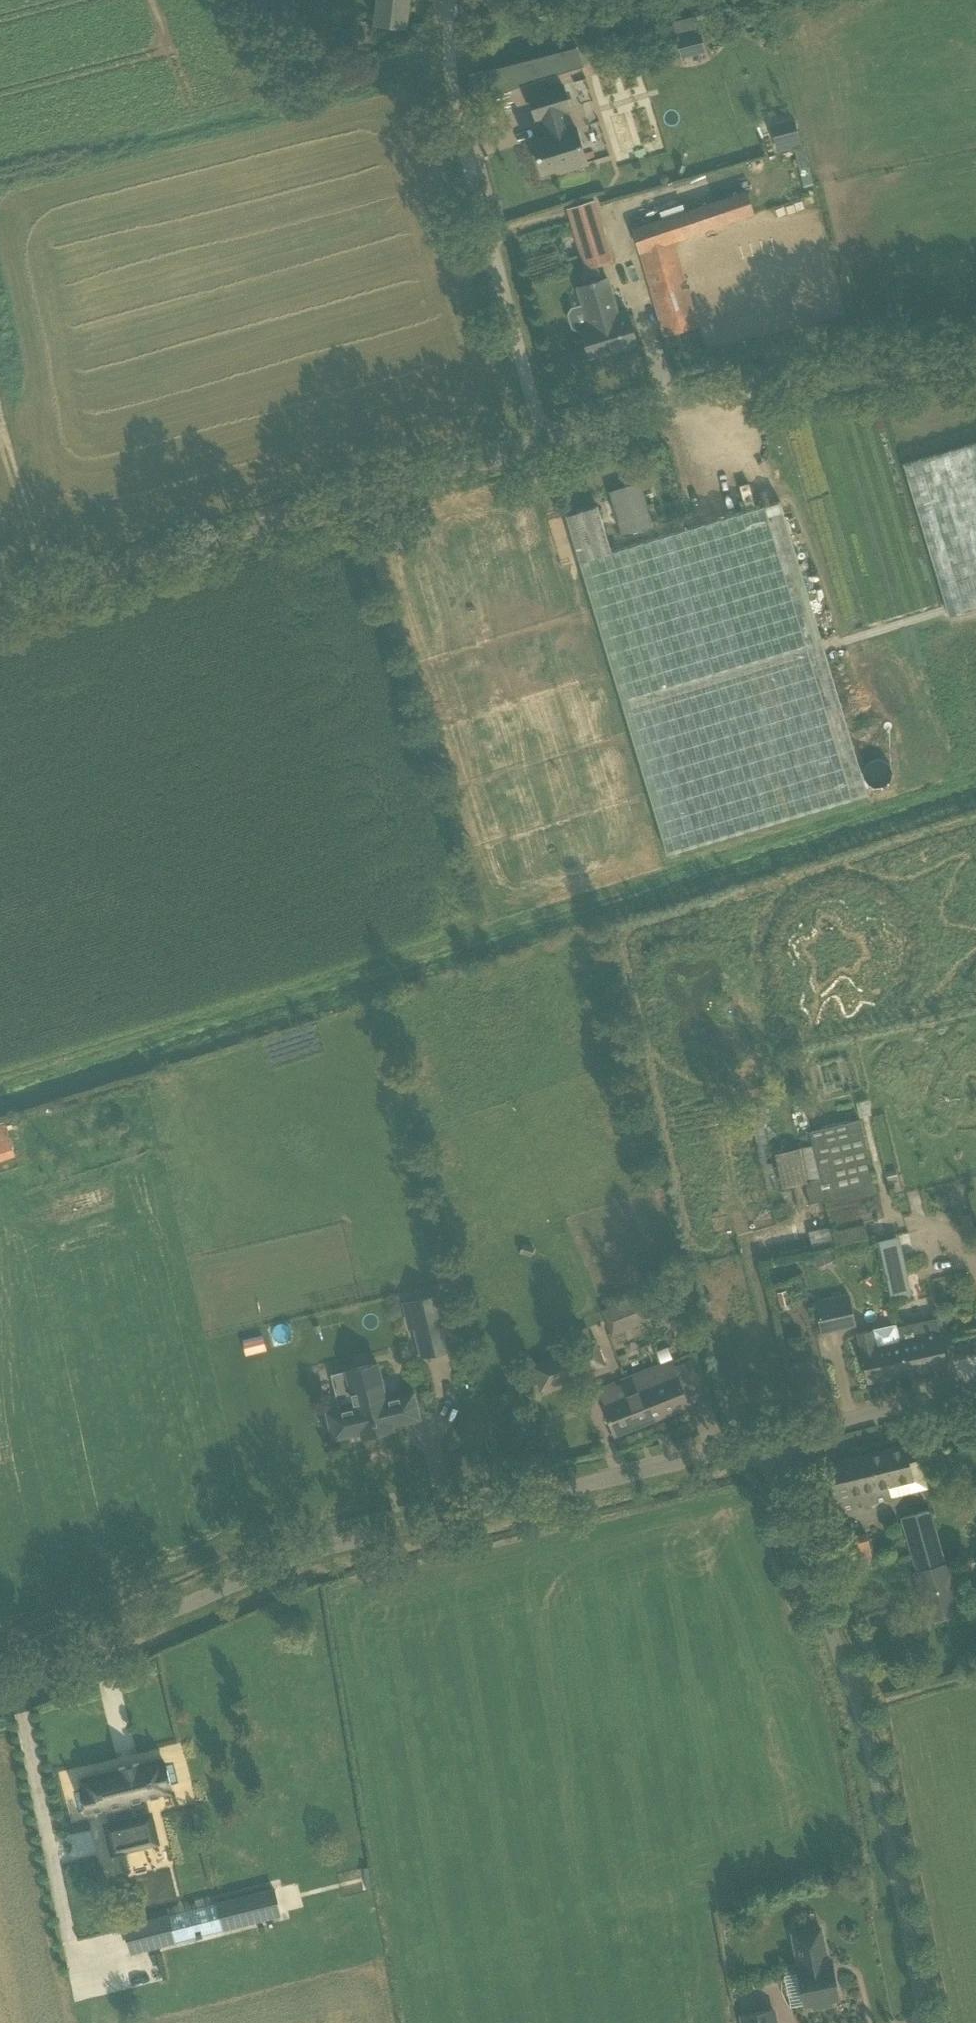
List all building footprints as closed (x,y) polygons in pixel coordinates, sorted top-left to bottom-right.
[(291,5),(290,0),(263,0),(266,12),(275,10),(291,5)] [(376,24),(405,27),(409,0),(379,0),(376,24)] [(701,26),(675,34),(683,57),(708,48),(701,26)] [(555,74),(549,54),(518,62),(524,84),(555,74)] [(563,85),(529,96),(536,118),(541,117),(547,137),(533,141),(542,173),(560,168),(561,171),(587,163),(576,128),(571,130),(565,109),(570,108),(563,85)] [(774,121),(776,148),(801,146),(800,119),(774,121)] [(697,326),(691,307),(672,241),(724,223),(716,198),(633,226),(639,248),(646,270),(665,335),(697,326)] [(567,210),(585,269),(613,260),(595,201),(567,210)] [(590,358),(637,344),(627,310),(618,313),(607,279),(601,281),(598,269),(581,274),(585,286),(578,288),(590,328),(582,330),(590,358)] [(975,609),(975,442),(903,464),(949,617),(975,609)] [(622,534),(653,525),(640,483),(610,492),(622,534)] [(667,853),(868,793),(780,501),(612,552),(598,506),(566,515),(667,853)] [(878,1195),(860,1120),(809,1132),(820,1179),(820,1178),(820,1179),(826,1207),(878,1195)] [(17,1154),(7,1123),(0,1125),(0,1159),(17,1154)] [(884,1218),(883,1209),(874,1211),(876,1219),(884,1218)] [(833,1231),(836,1245),(867,1237),(864,1224),(833,1231)] [(535,1247),(523,1243),(519,1253),(531,1257),(535,1247)] [(818,1267),(832,1261),(828,1250),(814,1256),(818,1267)] [(912,1298),(903,1256),(883,1261),(886,1275),(892,1302),(912,1298)] [(850,1292),(816,1299),(823,1332),(858,1324),(850,1292)] [(437,1295),(409,1302),(422,1356),(450,1350),(437,1295)] [(638,1296),(601,1310),(610,1336),(647,1322),(638,1296)] [(660,1302),(664,1321),(684,1316),(679,1297),(660,1302)] [(910,1323),(897,1326),(908,1374),(948,1365),(937,1317),(910,1323)] [(868,1382),(908,1374),(897,1326),(896,1324),(873,1329),(874,1330),(857,1333),(868,1382)] [(247,1355),(259,1352),(256,1337),(244,1340),(247,1355)] [(530,1365),(541,1391),(567,1381),(556,1355),(530,1365)] [(634,1378),(650,1420),(689,1405),(672,1363),(634,1378)] [(650,1420),(634,1378),(623,1382),(628,1396),(604,1406),(615,1434),(650,1420)] [(406,1422),(400,1400),(401,1400),(400,1396),(386,1399),(382,1383),(352,1390),(356,1406),(342,1410),(348,1436),(362,1432),(363,1436),(393,1429),(392,1425),(406,1422)] [(530,1395),(516,1399),(519,1412),(533,1409),(530,1395)] [(825,1506),(827,1514),(891,1498),(888,1486),(914,1480),(905,1445),(816,1467),(817,1474),(804,1477),(812,1510),(825,1506)] [(918,1569),(913,1570),(928,1622),(964,1611),(950,1561),(947,1561),(931,1508),(903,1516),(918,1569)] [(866,1534),(854,1537),(859,1563),(872,1560),(866,1534)] [(974,1558),(961,1561),(963,1568),(975,1564),(974,1558)] [(970,1601),(975,1600),(975,1585),(967,1587),(970,1601)] [(167,1786),(172,1785),(179,1784),(174,1763),(162,1766),(161,1762),(140,1767),(139,1763),(119,1768),(120,1772),(83,1781),(85,1790),(74,1792),(79,1813),(107,1806),(111,1824),(107,1826),(114,1853),(131,1849),(140,1847),(140,1846),(157,1842),(150,1815),(133,1819),(129,1800),(168,1791),(167,1786)] [(375,1889),(371,1867),(364,1868),(368,1891),(375,1889)] [(280,1914),(273,1887),(211,1903),(211,1902),(125,1924),(132,1952),(280,1914)] [(800,1970),(798,1970),(805,2004),(812,2003),(813,2008),(832,2004),(832,1999),(839,1997),(835,1976),(834,1976),(834,1977),(831,1978),(820,1928),(793,1934),(800,1970)] [(739,2022),(776,2022),(772,2008),(738,2015),(739,2022)]
